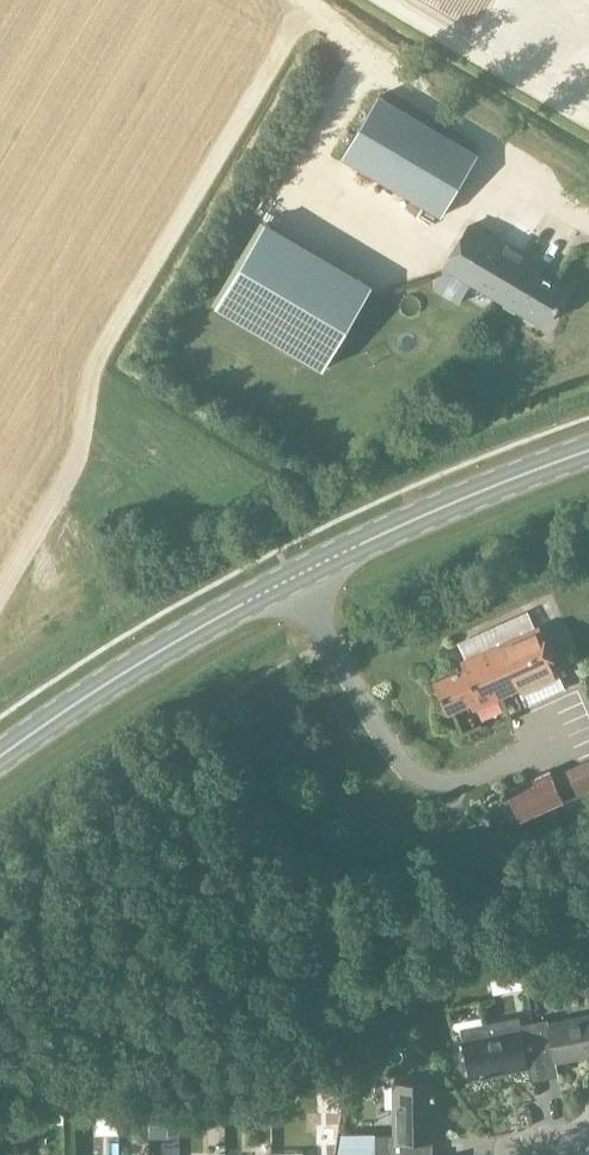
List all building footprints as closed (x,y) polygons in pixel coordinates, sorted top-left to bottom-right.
[(440,215),(478,153),(379,94),(341,158),(440,215)] [(264,224),(216,308),(324,370),(372,286),(264,224)] [(549,320),(566,291),(537,274),(541,268),(468,225),(443,266),(541,324),(545,318),(549,320)] [(433,681),(447,712),(469,702),(472,709),(557,670),(538,627),(460,662),(463,668),(433,681)] [(588,790),(588,762),(557,777),(568,800),(588,790)] [(508,792),(521,821),(565,801),(552,772),(508,792)] [(555,1061),(588,1054),(588,1015),(547,1024),(547,1019),(533,1022),(539,1055),(553,1052),(555,1061)] [(519,1025),(517,1016),(461,1027),(471,1078),(481,1076),(481,1079),(485,1078),(485,1075),(527,1067),(525,1057),(539,1055),(533,1022),(519,1025)] [(433,1154),(432,1098),(434,1097),(434,1094),(432,1094),(432,1084),(393,1084),(394,1135),(374,1135),(375,1154),(431,1154),(433,1154)] [(543,1103),(542,1123),(558,1124),(559,1104),(543,1103)] [(148,1109),(118,1110),(118,1123),(148,1123),(148,1109)] [(167,1138),(167,1123),(166,1109),(148,1109),(148,1123),(148,1138),(167,1138)] [(300,1125),(330,1125),(330,1109),(300,1109),(300,1125)] [(336,1154),(362,1154),(368,1154),(367,1133),(335,1135),(336,1154)]
